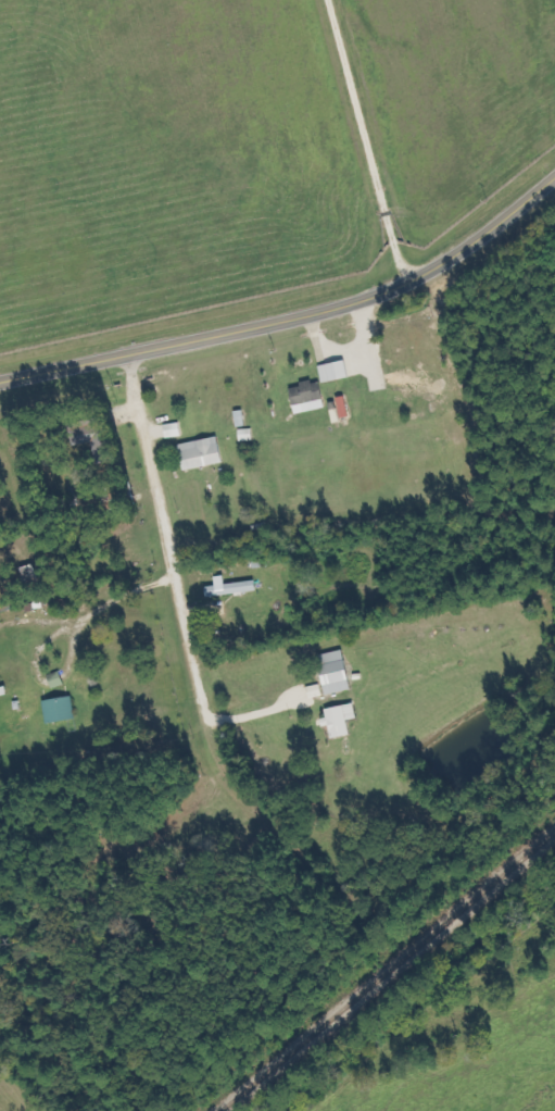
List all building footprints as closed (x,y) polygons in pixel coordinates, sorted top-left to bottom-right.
[(291,404),(322,398),(318,380),(288,385),(291,404)] [(106,418),(69,422),(71,444),(88,442),(90,458),(110,456),(106,418)] [(221,462),(216,436),(177,443),(182,470),(221,462)] [(253,591),(252,581),(201,586),(202,596),(253,591)] [(305,641),(296,644),(298,654),(308,651),(305,641)] [(348,690),(342,650),(316,654),(322,694),(348,690)] [(40,701),(44,724),(73,718),(68,695),(40,701)] [(348,734),(341,705),(323,709),(329,738),(348,734)]
